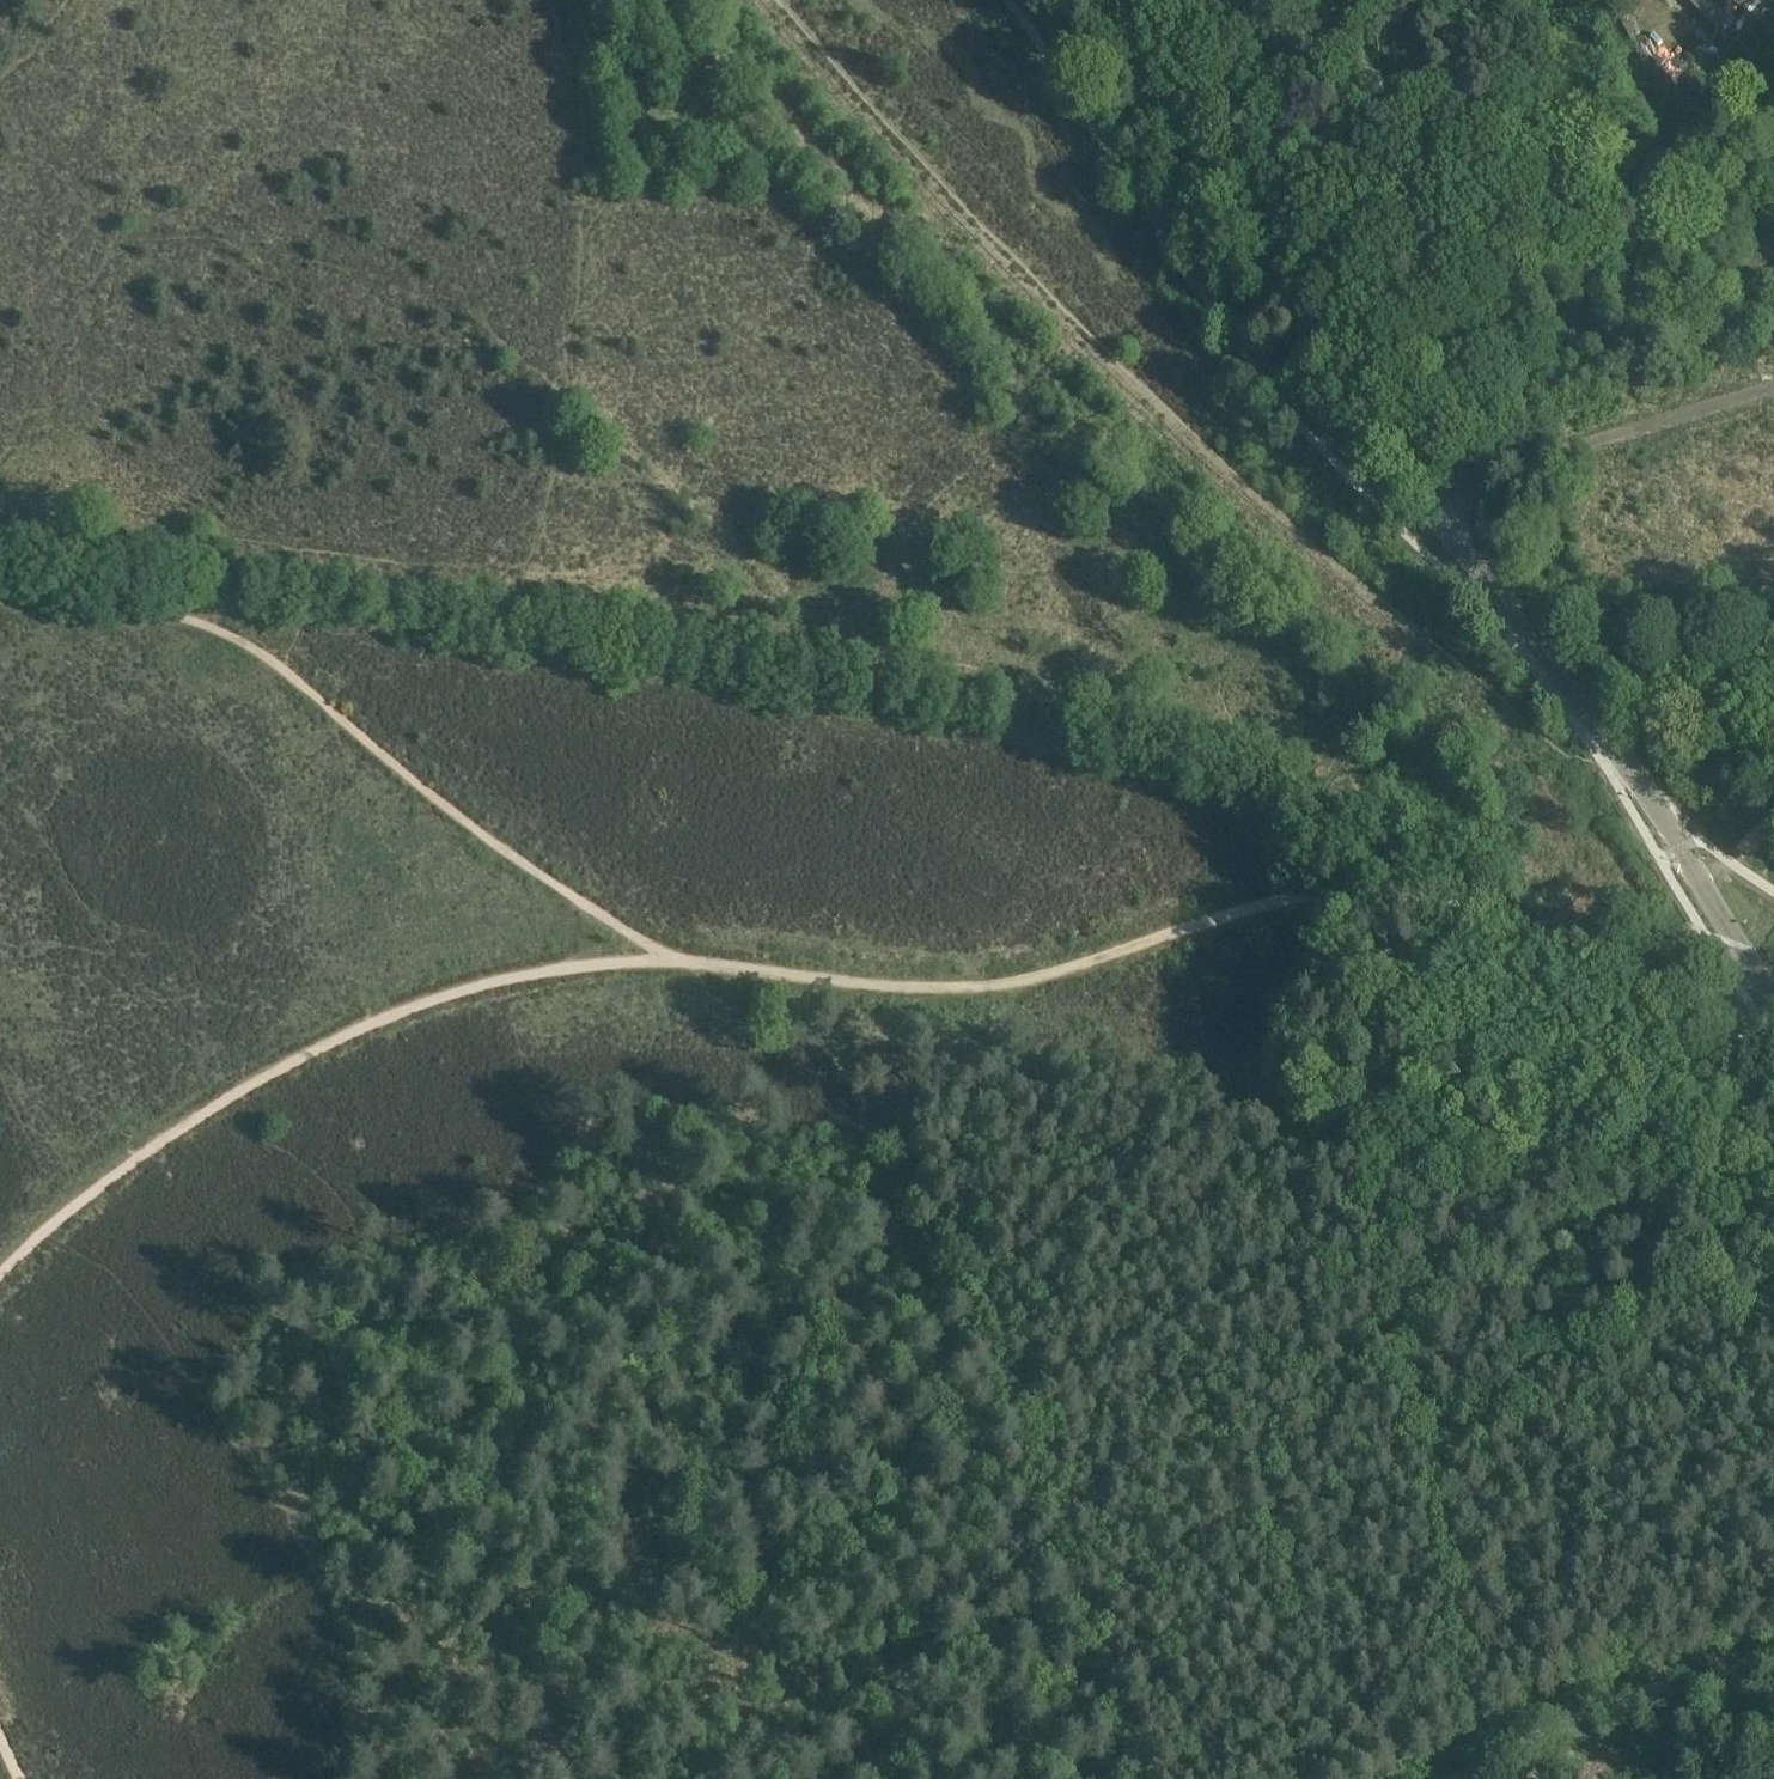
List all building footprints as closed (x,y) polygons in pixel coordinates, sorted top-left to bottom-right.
[(1729,10),(1739,0),(1719,0),(1729,10)]
